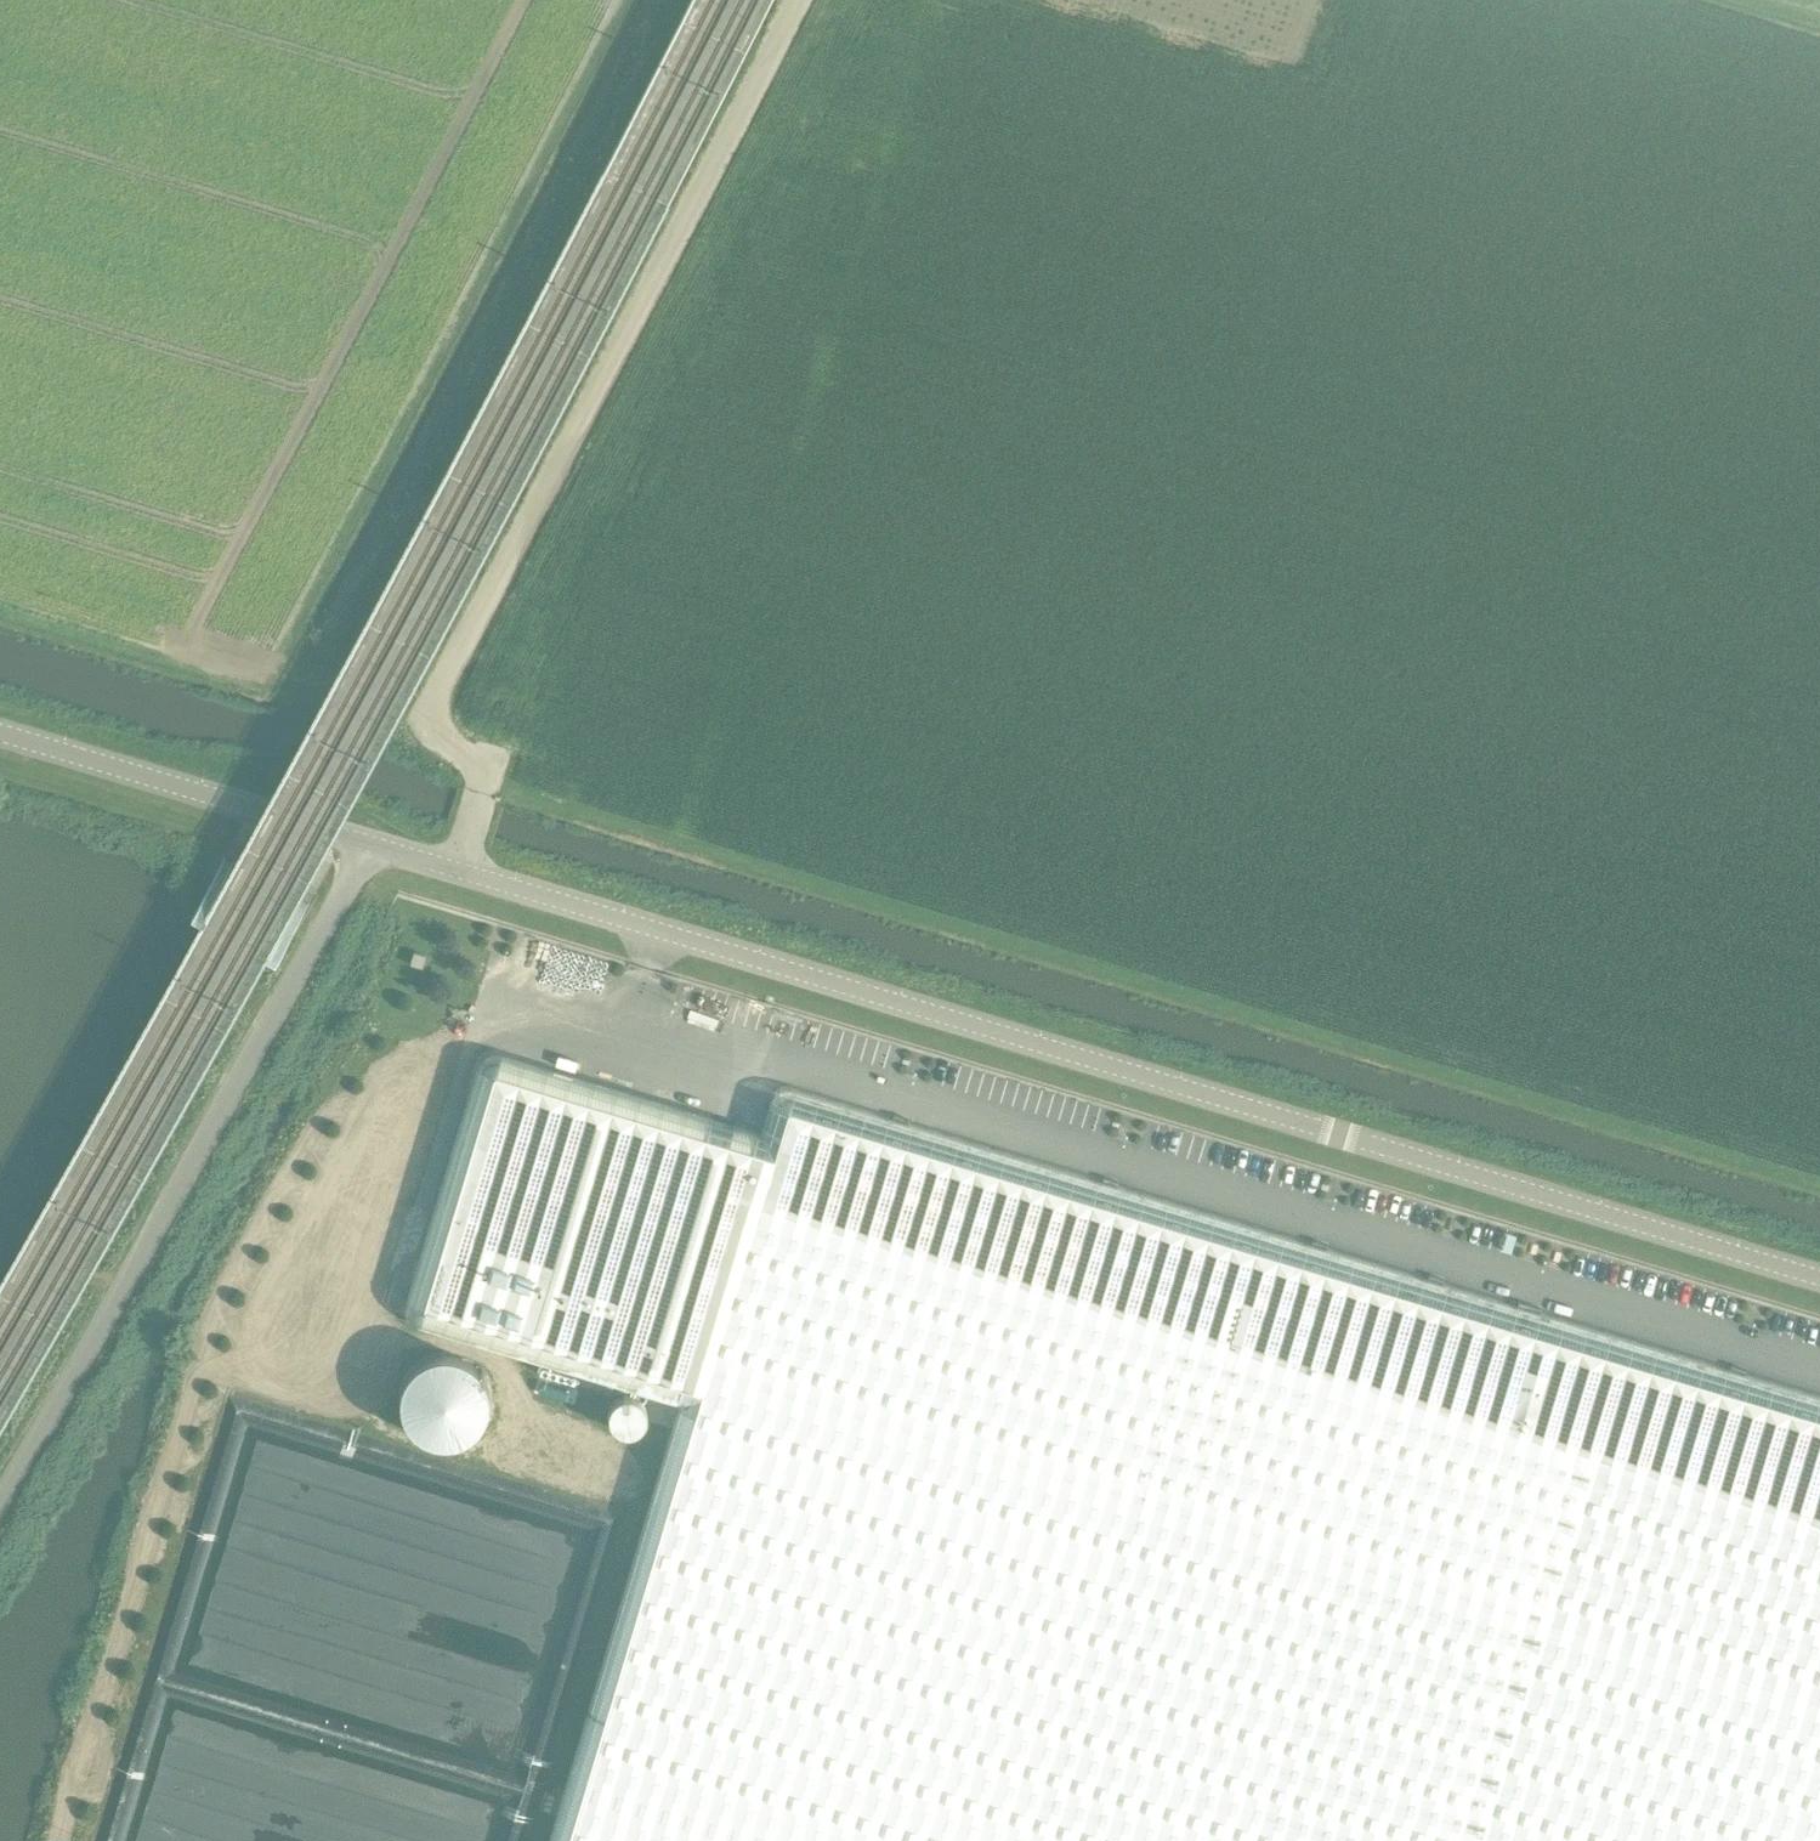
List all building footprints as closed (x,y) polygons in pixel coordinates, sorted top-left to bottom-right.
[(409,1306),(409,1307),(409,1308),(409,1309),(409,1310),(410,1311),(410,1312),(410,1313),(411,1314),(412,1315),(412,1316),(413,1317),(414,1318),(414,1319),(415,1319),(416,1320),(417,1321),(418,1321),(419,1322),(420,1322),(681,1403),(550,1840),(1819,1840),(1819,1401),(795,1094),(794,1093),(793,1093),(792,1093),(790,1093),(789,1093),(788,1093),(787,1093),(786,1093),(785,1094),(784,1094),(783,1094),(782,1095),(781,1095),(780,1096),(779,1097),(778,1098),(777,1099),(777,1100),(776,1101),(775,1102),(775,1103),(775,1104),(774,1105),(774,1106),(764,1136),(501,1057),(500,1056),(499,1056),(498,1056),(497,1056),(496,1055),(495,1055),(494,1056),(492,1056),(491,1056),(490,1056),(489,1056),(488,1057),(487,1057),(486,1058),(486,1059),(485,1059),(484,1060),(483,1061),(483,1062),(482,1062),(481,1063),(481,1064),(480,1065),(480,1066),(480,1067),(480,1068),(409,1302),(409,1303),(409,1305),(409,1306)] [(268,1360),(263,1374),(275,1378),(279,1363),(268,1360)]
